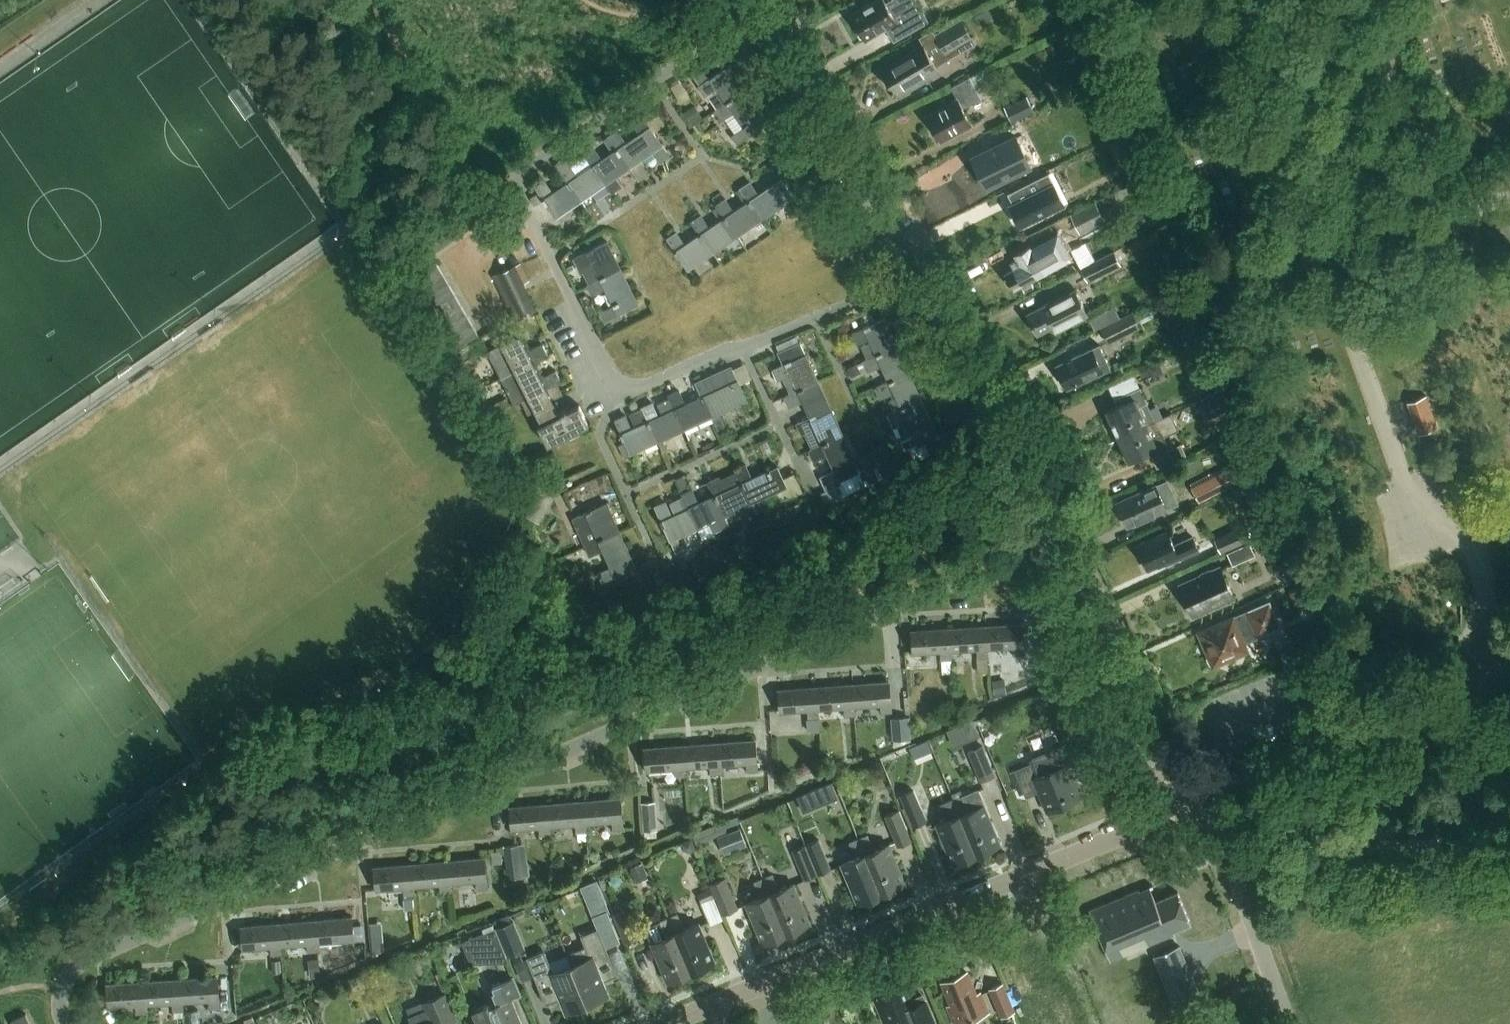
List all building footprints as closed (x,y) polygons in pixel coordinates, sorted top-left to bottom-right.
[(852,15),(860,29),(859,32),(862,37),(864,38),(866,40),(889,27),(896,40),(894,41),(895,42),(930,22),(918,0),(893,0),(887,3),(886,0),(878,0),(852,15)] [(962,20),(935,35),(946,54),(973,39),(962,20)] [(899,62),(883,71),(893,89),(894,88),(898,95),(939,71),(935,65),(933,62),(924,46),(914,51),(913,49),(897,58),(899,62)] [(709,96),(718,109),(728,102),(731,106),(749,94),(729,65),(699,86),(705,96),(706,95),(709,96)] [(1002,66),(989,73),(993,81),(1006,75),(1002,66)] [(963,108),(981,99),(995,91),(984,69),(969,77),(971,81),(954,91),(959,100),(927,117),(940,141),(972,124),(963,108)] [(728,102),(718,109),(715,111),(721,120),(735,111),(745,126),(732,135),(738,144),(751,134),(768,122),(749,94),(731,106),(728,102)] [(1028,95),(1005,106),(1012,121),(1035,110),(1028,95)] [(692,105),(684,111),(691,122),(700,116),(692,105)] [(662,144),(650,127),(641,114),(631,120),(641,134),(627,143),(618,130),(609,136),(618,149),(630,167),(654,150),(660,145),(662,144)] [(1016,135),(972,157),(987,186),(1030,164),(1016,135)] [(605,183),(630,167),(618,149),(609,136),(604,140),(607,144),(613,153),(603,160),(593,147),(584,153),(593,166),(605,183)] [(660,145),(654,150),(660,158),(666,154),(660,145)] [(1132,168),(1144,162),(1139,151),(1126,157),(1132,168)] [(569,183),(581,200),(605,183),(593,166),(578,177),(569,163),(560,170),(569,183)] [(1055,167),(1006,192),(1011,202),(1007,204),(1017,223),(1057,204),(1049,189),(1062,182),(1055,167)] [(741,188),(750,202),(762,219),(795,197),(783,179),(760,195),(751,182),(741,188)] [(581,200),(569,183),(554,193),(545,180),(535,187),(557,217),(581,200)] [(537,193),(530,197),(534,204),(541,200),(537,193)] [(1112,194),(1101,199),(1105,208),(1116,202),(1112,194)] [(726,218),(738,236),(762,219),(750,202),(735,212),(726,199),(717,205),(726,218)] [(483,218),(471,201),(462,207),(474,224),(483,218)] [(1070,214),(1080,233),(1105,221),(1095,201),(1070,214)] [(1142,213),(1135,217),(1139,225),(1146,221),(1142,213)] [(701,235),(713,252),(738,236),(726,218),(711,229),(702,216),(692,222),(701,235)] [(445,219),(436,225),(448,243),(457,236),(445,219)] [(439,249),(448,243),(436,225),(427,232),(439,249)] [(427,232),(418,238),(430,255),(439,249),(427,232)] [(713,252),(701,235),(686,246),(677,232),(668,239),(689,269),(713,252)] [(1045,271),(1070,258),(1058,236),(1033,249),(1032,246),(1016,255),(1018,259),(1012,263),(1015,268),(1007,272),(1008,275),(1007,280),(1009,284),(1014,285),(1015,289),(1046,272),(1045,271)] [(430,255),(418,238),(414,241),(415,265),(431,264),(430,255)] [(1082,264),(1096,257),(1088,238),(1073,245),(1082,264)] [(587,285),(602,278),(604,282),(623,272),(607,242),(574,258),(579,269),(587,285)] [(1083,267),(1081,268),(1088,281),(1121,265),(1114,251),(1097,259),(1083,267)] [(424,285),(442,274),(436,263),(418,274),(424,285)] [(516,319),(535,310),(523,284),(529,281),(521,264),(496,275),(516,319)] [(607,288),(615,305),(601,312),(605,320),(638,303),(623,272),(604,282),(602,278),(587,285),(592,295),(607,288)] [(430,295),(449,285),(442,274),(424,285),(430,295)] [(436,306),(455,295),(449,285),(430,295),(436,306)] [(1055,331),(1087,315),(1075,290),(1028,314),(1038,334),(1053,327),(1055,331)] [(436,306),(443,316),(461,306),(455,295),(436,306)] [(1115,305),(1090,318),(1095,328),(1120,316),(1115,305)] [(449,327),(467,316),(461,306),(443,316),(449,327)] [(1132,312),(1120,317),(1100,327),(1108,343),(1139,327),(1132,312)] [(455,338),(473,327),(467,316),(449,327),(455,338)] [(868,357),(897,344),(886,319),(852,335),(857,345),(871,338),(872,340),(862,344),(868,357)] [(1200,325),(1177,335),(1181,346),(1205,336),(1200,325)] [(461,348),(471,343),(470,342),(479,337),(473,327),(455,338),(461,348)] [(492,348),(506,376),(502,378),(514,404),(522,400),(529,414),(536,410),(542,423),(539,425),(548,445),(590,424),(580,404),(567,411),(566,408),(561,411),(562,413),(560,414),(553,399),(563,394),(558,383),(562,381),(557,371),(543,378),(535,362),(549,355),(544,344),(530,352),(521,334),(492,348)] [(777,380),(783,378),(790,393),(818,380),(800,341),(777,351),(783,365),(772,370),(777,380)] [(471,343),(461,348),(451,354),(457,364),(477,353),(471,343)] [(897,344),(868,357),(863,359),(868,371),(883,364),(890,381),(910,372),(897,344)] [(1068,388),(1110,369),(1099,345),(1056,365),(1061,376),(1059,379),(1061,384),(1066,385),(1068,388)] [(1159,361),(1149,366),(1154,375),(1161,372),(1162,367),(1159,361)] [(858,363),(848,368),(852,376),(862,372),(858,363)] [(732,366),(706,378),(696,383),(703,397),(711,416),(747,400),(732,366)] [(881,398),(895,391),(890,400),(895,411),(922,399),(910,372),(890,381),(876,387),(881,398)] [(1219,373),(1208,379),(1214,392),(1225,387),(1219,373)] [(830,407),(818,380),(790,393),(784,395),(789,406),(803,399),(811,416),(830,407)] [(1105,410),(1117,438),(1156,420),(1141,387),(1115,398),(1118,405),(1105,410)] [(711,416),(703,397),(686,405),(679,390),(669,395),(670,397),(684,429),(711,416)] [(1223,392),(1211,398),(1217,412),(1229,406),(1223,392)] [(1438,426),(1427,395),(1407,401),(1419,433),(1438,426)] [(659,402),(665,415),(659,417),(652,403),(642,407),(642,408),(657,441),(684,429),(670,397),(659,402)] [(907,418),(915,436),(902,441),(906,449),(919,443),(920,445),(939,436),(922,399),(895,411),(888,414),(893,425),(907,418)] [(830,407),(811,416),(796,422),(801,433),(816,426),(823,443),(842,434),(830,407)] [(631,453),(657,441),(642,408),(630,414),(636,428),(632,430),(625,415),(615,420),(631,453)] [(1171,414),(1156,420),(1117,438),(1128,462),(1167,444),(1163,437),(1178,430),(1171,414)] [(720,415),(713,419),(718,429),(725,426),(720,415)] [(828,453),(836,472),(823,478),(826,485),(840,479),(840,480),(859,471),(842,434),(823,443),(809,449),(813,460),(828,453)] [(1182,443),(1167,450),(1172,461),(1187,454),(1182,443)] [(881,464),(874,468),(879,479),(887,476),(881,464)] [(743,484),(751,503),(787,487),(778,467),(753,479),(746,465),(736,469),(743,484)] [(1213,476),(1191,487),(1198,502),(1221,491),(1213,476)] [(751,503),(743,484),(726,492),(719,477),(709,482),(716,496),(724,515),(751,503)] [(1152,516),(1167,510),(1157,485),(1116,502),(1127,527),(1146,519),(1148,520),(1152,516)] [(540,519),(557,495),(546,487),(528,511),(540,519)] [(724,515),(716,496),(699,504),(692,489),(682,494),(683,496),(697,528),(698,527),(702,526),(710,522),(714,531),(729,525),(724,515)] [(682,545),(678,536),(697,528),(683,496),(670,502),(675,515),(672,516),(665,502),(655,506),(671,540),(675,549),(682,545)] [(601,544),(621,535),(607,504),(573,519),(577,529),(585,546),(599,539),(601,544)] [(1246,523),(1215,537),(1222,552),(1253,538),(1246,523)] [(1165,561),(1166,564),(1198,550),(1193,537),(1174,545),(1168,531),(1138,545),(1139,548),(1139,551),(1141,556),(1144,558),(1149,569),(1165,561)] [(599,539),(585,546),(590,556),(604,550),(612,567),(598,573),(602,581),(635,566),(621,535),(601,544),(599,539)] [(1249,541),(1228,550),(1233,563),(1255,553),(1249,541)] [(1192,614),(1234,595),(1221,565),(1210,569),(1178,583),(1189,608),(1192,614)] [(1243,642),(1279,626),(1269,603),(1233,619),(1200,633),(1214,664),(1246,650),(1243,642)] [(1023,624),(986,626),(988,649),(1015,647),(1015,655),(1025,654),(1023,624)] [(978,649),(979,657),(980,671),(988,670),(987,657),(988,657),(988,649),(986,626),(950,628),(951,651),(978,649)] [(952,659),(951,651),(950,628),(912,631),(913,653),(942,652),(942,659),(952,659)] [(1051,645),(1039,650),(1048,673),(1060,667),(1051,645)] [(1004,681),(993,682),(994,695),(1005,693),(1004,681)] [(889,682),(853,684),(854,707),(881,705),(882,713),(891,713),(889,682)] [(855,715),(854,707),(853,684),(816,687),(818,709),(845,708),(845,715),(855,715)] [(809,718),(811,718),(811,728),(819,728),(818,709),(816,687),(779,689),(780,712),(808,710),(809,718)] [(988,727),(997,734),(1005,723),(995,716),(988,727)] [(909,717),(891,718),(893,740),(911,738),(909,717)] [(974,720),(961,725),(968,741),(981,736),(974,720)] [(929,738),(917,743),(922,754),(934,749),(929,738)] [(755,741),(719,743),(720,765),(747,764),(748,772),(757,771),(755,741)] [(719,743),(682,745),(684,768),(711,766),(711,774),(721,773),(720,765),(719,743)] [(968,750),(980,780),(995,774),(983,743),(968,750)] [(682,745),(645,747),(646,770),(674,768),(675,776),(684,776),(684,768),(682,745)] [(1047,812),(1084,797),(1076,779),(1075,780),(1068,764),(1037,777),(1031,763),(1014,770),(1024,794),(1037,789),(1047,812)] [(831,782),(819,787),(825,802),(837,797),(831,782)] [(899,794),(913,825),(927,819),(913,788),(899,794)] [(954,799),(977,854),(1001,844),(978,789),(963,795),(961,789),(951,793),(954,799)] [(584,801),(586,823),(613,821),(614,829),(623,829),(621,798),(584,801)] [(953,864),(977,854),(954,799),(945,803),(952,818),(937,825),(953,864)] [(642,801),(644,830),(658,829),(656,800),(642,801)] [(584,801),(548,804),(550,826),(577,824),(577,832),(587,831),(586,823),(584,801)] [(550,834),(550,826),(548,804),(510,806),(512,829),(540,827),(541,835),(550,834)] [(885,815),(898,846),(913,840),(900,809),(885,815)] [(738,815),(693,833),(696,842),(727,830),(726,827),(740,821),(738,815)] [(740,827),(718,837),(725,854),(747,845),(740,827)] [(868,835),(859,839),(882,894),(906,884),(890,845),(875,851),(868,835)] [(806,843),(818,872),(832,867),(819,838),(806,843)] [(691,839),(681,844),(683,850),(689,852),(696,849),(691,839)] [(882,894),(859,839),(850,843),(857,858),(842,865),(858,904),(882,894)] [(505,845),(507,869),(508,877),(510,877),(511,885),(525,884),(524,875),(528,874),(528,867),(525,843),(505,845)] [(818,872),(806,843),(792,849),(804,879),(818,872)] [(448,861),(450,884),(477,882),(478,890),(487,889),(485,859),(448,861)] [(448,861),(412,864),(414,887),(441,885),(441,893),(451,892),(450,884),(448,861)] [(648,877),(642,862),(631,866),(637,881),(648,877)] [(414,895),(414,887),(412,864),(374,867),(376,890),(404,887),(405,895),(414,895)] [(773,874),(764,878),(787,933),(810,923),(794,884),(779,890),(773,874)] [(710,883),(723,913),(738,907),(726,876),(710,883)] [(787,933),(764,878),(755,882),(761,898),(747,904),(763,943),(787,933)] [(600,881),(571,886),(574,901),(603,895),(600,881)] [(1155,901),(1148,884),(1089,909),(1111,961),(1125,955),(1148,945),(1170,936),(1177,933),(1176,931),(1191,924),(1177,891),(1155,901)] [(698,892),(710,920),(722,915),(710,887),(698,892)] [(612,912),(624,942),(639,936),(627,906),(612,912)] [(678,914),(669,917),(691,972),(715,963),(699,923),(684,929),(678,914)] [(691,972),(669,917),(660,921),(666,937),(651,943),(668,982),(691,972)] [(316,921),(317,943),(345,941),(345,949),(354,949),(352,918),(316,921)] [(526,949),(514,920),(495,928),(507,957),(526,949)] [(316,921),(279,924),(281,946),(308,944),(309,952),(318,951),(317,943),(316,921)] [(282,954),(281,946),(279,924),(242,927),(243,949),(272,947),(272,955),(282,954)] [(493,928),(462,941),(471,962),(507,960),(493,928)] [(590,958),(572,965),(587,1003),(608,994),(603,981),(618,975),(599,928),(581,935),(590,958)] [(1160,953),(1162,959),(1171,980),(1178,997),(1187,993),(1193,990),(1200,988),(1193,972),(1186,974),(1180,977),(1171,955),(1177,953),(1174,947),(1169,949),(1160,953)] [(587,1003),(572,965),(554,973),(544,950),(527,957),(546,1004),(561,998),(566,1011),(587,1003)] [(319,957),(308,958),(310,975),(321,974),(319,957)] [(280,960),(272,961),(273,972),(281,972),(280,960)] [(988,1013),(980,994),(976,995),(967,972),(942,982),(951,1005),(948,1007),(954,1023),(959,1023),(988,1013)] [(497,1003),(496,1004),(497,1007),(490,1010),(488,1005),(472,1011),(478,1023),(477,1023),(522,1023),(511,997),(521,993),(514,975),(490,985),(497,1003)] [(181,979),(183,1002),(210,1000),(211,1008),(220,1007),(218,976),(181,979)] [(181,979),(145,982),(147,1004),(174,1002),(174,1010),(184,1010),(183,1002),(181,979)] [(147,1012),(147,1004),(145,982),(107,985),(109,1007),(137,1005),(138,1013),(147,1012)] [(1003,982),(988,988),(1000,1016),(1016,1010),(1003,982)] [(925,999),(912,1004),(904,984),(877,995),(878,998),(874,1000),(883,1022),(887,1020),(889,1023),(936,1023),(925,999)] [(412,1023),(449,1023),(457,1021),(446,994),(423,1004),(424,1004),(408,1011),(409,1015),(408,1015),(412,1023)] [(186,1023),(199,1023),(198,1009),(185,1009),(186,1023)] [(13,1023),(31,1023),(26,1014),(11,1021),(13,1023)]
